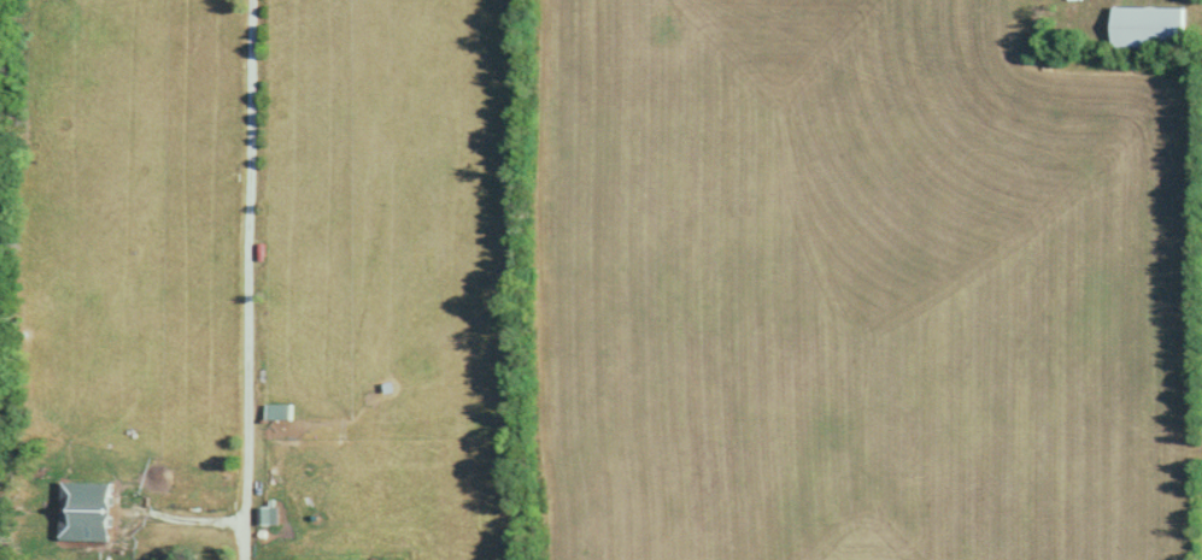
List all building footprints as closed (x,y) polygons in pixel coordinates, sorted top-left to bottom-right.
[(1182,9),(1110,9),(1110,48),(1182,48),(1182,9)] [(60,525),(112,525),(112,482),(60,482),(60,525)]
